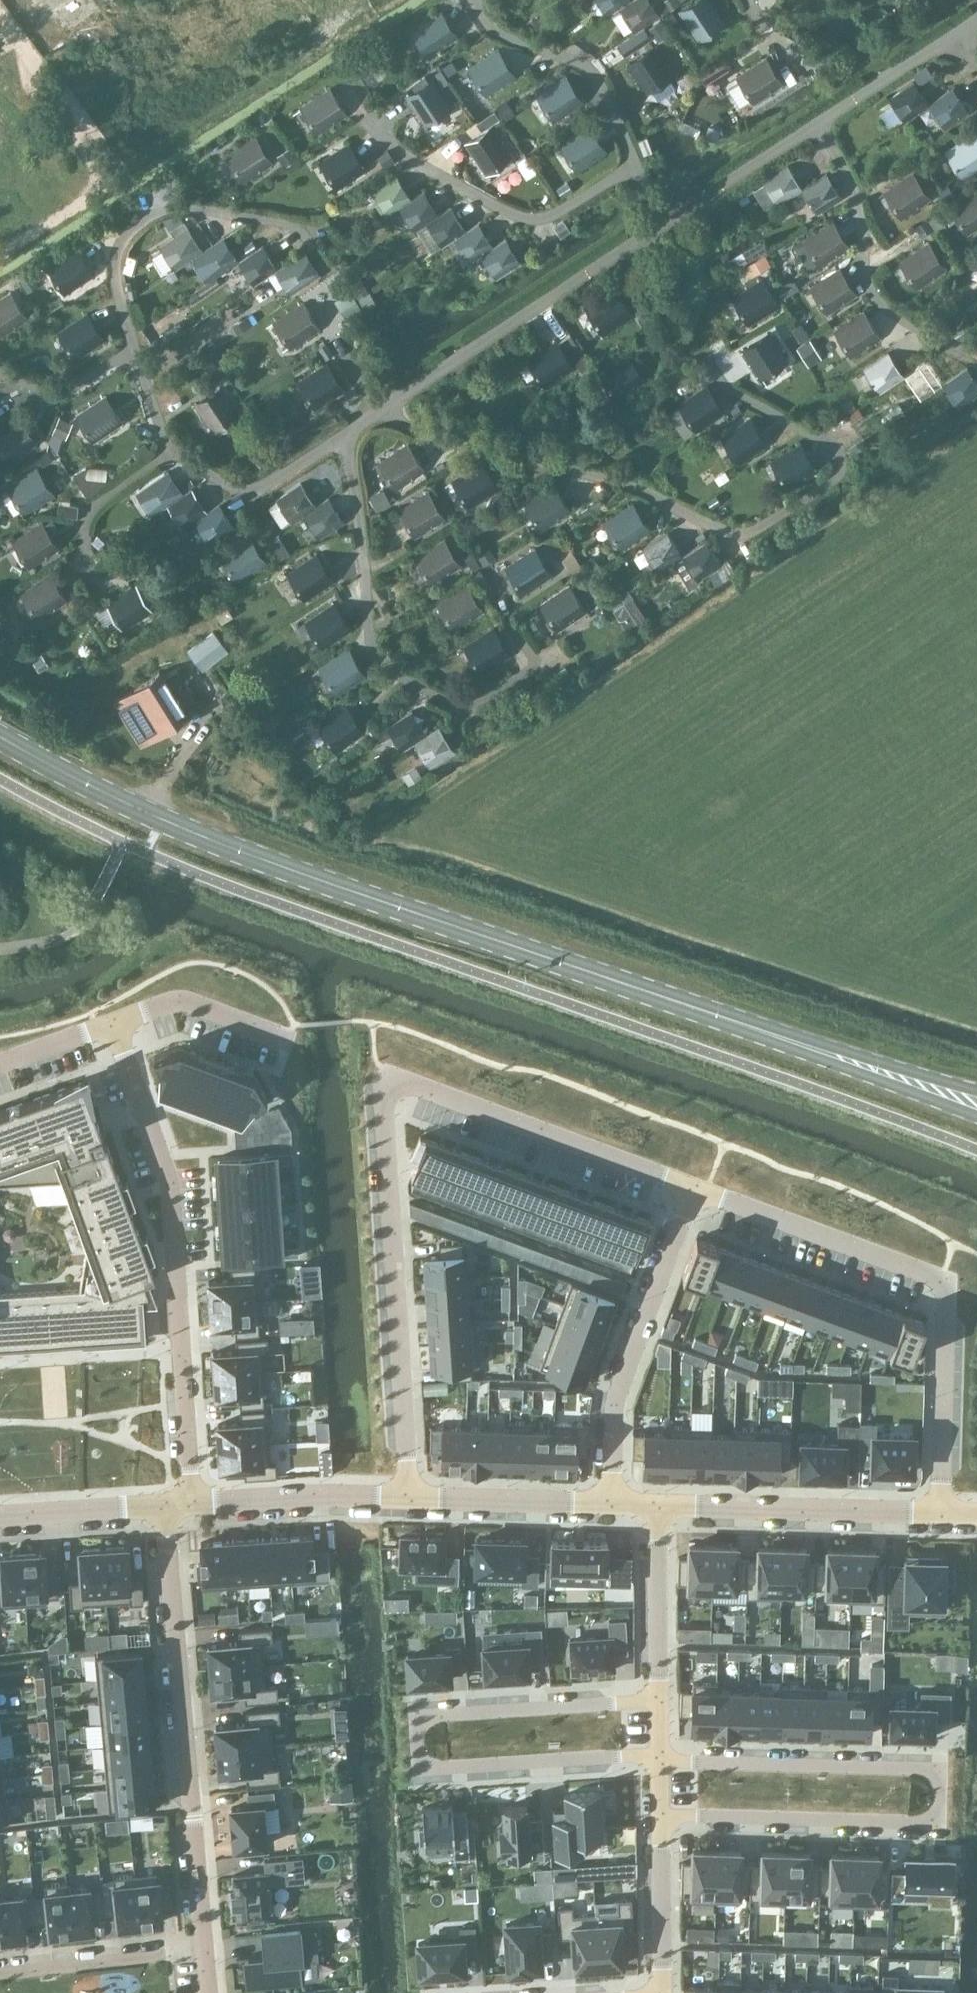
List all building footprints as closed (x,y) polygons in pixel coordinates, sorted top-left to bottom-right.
[(607,17),(619,8),(631,0),(596,0),(607,17)] [(649,0),(631,0),(619,8),(634,32),(643,26),(660,16),(649,0)] [(722,22),(708,0),(701,0),(681,13),(697,38),(722,22)] [(430,54),(455,37),(439,13),(414,29),(430,54)] [(628,36),(636,48),(651,38),(643,26),(634,32),(628,36)] [(382,61),(394,54),(384,37),(351,57),(358,70),(365,66),(366,69),(381,60),(382,61)] [(801,62),(824,67),(828,49),(804,44),(801,62)] [(646,90),(671,73),(655,48),(630,65),(646,90)] [(487,93),(513,77),(496,52),(471,68),(487,93)] [(451,60),(442,66),(448,75),(457,69),(451,60)] [(755,101),(780,85),(764,60),(739,76),(755,101)] [(424,123),(449,106),(427,73),(402,89),(424,123)] [(555,119),(580,102),(564,78),(539,94),(555,119)] [(929,104),(913,81),(888,98),(905,122),(929,105),(928,105),(929,104)] [(928,105),(929,105),(945,129),(969,112),(953,87),(929,104),(928,105)] [(319,131),(344,115),(328,90),(303,106),(319,131)] [(453,115),(462,128),(476,119),(467,105),(453,115)] [(579,169),(604,152),(587,127),(562,144),(579,169)] [(485,171),(509,154),(493,130),(468,146),(485,171)] [(976,167),(976,140),(973,134),(948,151),(965,175),(976,167)] [(245,179),(270,163),(253,138),(228,155),(245,179)] [(338,186),(363,170),(347,145),(322,161),(338,186)] [(276,156),(284,167),(297,158),(290,147),(276,156)] [(802,189),(802,188),(787,164),(762,180),(764,184),(752,191),(764,209),(775,202),(777,205),(802,190),(801,189),(802,189)] [(801,189),(802,190),(816,213),(842,197),(826,173),(802,188),(802,189),(801,189)] [(412,199),(397,175),(371,191),(387,216),(399,208),(399,207),(412,199)] [(903,216),(927,199),(911,175),(886,191),(903,216)] [(440,214),(439,214),(424,191),(412,199),(399,207),(399,208),(414,231),(427,224),(426,223),(440,214)] [(976,226),(976,191),(952,207),(969,232),(976,226)] [(466,230),(451,206),(439,214),(440,214),(426,223),(427,224),(442,247),(454,239),(453,239),(466,230)] [(948,228),(937,211),(926,218),(938,235),(948,228)] [(199,252),(203,250),(184,221),(170,230),(174,236),(153,249),(169,274),(199,254),(198,254),(199,253),(199,252)] [(494,246),(493,246),(478,222),(466,230),(453,239),(454,239),(469,263),(481,255),(481,254),(494,246)] [(821,263),(846,247),(830,222),(805,238),(821,263)] [(239,260),(238,260),(223,237),(203,250),(199,252),(199,253),(198,254),(199,254),(214,278),(238,262),(238,261),(239,260)] [(481,254),(481,255),(496,279),(521,262),(506,238),(493,246),(494,246),(481,254)] [(278,268),(263,245),(238,260),(239,260),(238,261),(238,262),(253,285),(277,270),(277,269),(278,268)] [(918,286),(943,270),(927,245),(902,261),(918,286)] [(66,292),(91,275),(75,250),(50,267),(66,292)] [(277,269),(277,270),(293,293),(318,277),(302,252),(278,268),(277,269)] [(732,264),(737,279),(769,269),(764,253),(732,264)] [(829,311),(854,295),(837,270),(813,286),(829,311)] [(355,297),(368,291),(361,275),(348,281),(355,297)] [(750,322),(775,307),(760,282),(734,297),(750,322)] [(334,301),(346,319),(362,308),(350,290),(334,301)] [(604,333),(630,316),(613,292),(588,308),(604,333)] [(25,319),(8,294),(0,300),(0,336),(25,319)] [(292,346),(317,329),(301,305),(276,321),(292,346)] [(645,312),(637,317),(644,329),(653,323),(645,312)] [(853,355),(878,338),(862,313),(837,329),(853,355)] [(77,357),(102,341),(85,315),(61,332),(77,357)] [(760,376),(785,360),(769,335),(744,351),(760,376)] [(545,384),(571,369),(555,343),(529,359),(545,384)] [(904,376),(904,375),(888,352),(863,369),(879,393),(903,377),(903,376),(904,376)] [(618,397),(643,381),(626,356),(601,373),(618,397)] [(317,406),(342,390),(326,365),(300,381),(317,406)] [(942,384),(958,407),(976,395),(976,382),(967,367),(943,383),(942,384)] [(697,429),(722,412),(705,387),(681,404),(697,429)] [(213,430),(238,414),(222,389),(197,405),(213,430)] [(95,439),(120,423),(104,398),(79,415),(95,439)] [(51,431),(63,437),(66,438),(72,423),(72,422),(59,416),(51,431)] [(35,444),(19,419),(0,431),(0,445),(10,460),(35,444)] [(740,461),(765,445),(748,420),(723,437),(740,461)] [(397,487),(422,471),(406,446),(381,462),(397,487)] [(789,487),(814,471),(799,446),(773,461),(789,487)] [(471,505),(496,489),(480,464),(455,480),(471,505)] [(86,467),(72,475),(87,498),(107,483),(106,482),(84,481),(86,469),(86,467)] [(26,511),(51,495),(35,470),(10,487),(26,511)] [(180,496),(164,473),(139,490),(155,514),(167,506),(167,505),(180,496)] [(317,506),(316,505),(301,482),(276,499),(292,523),(304,515),(317,506)] [(543,527),(568,511),(552,486),(527,502),(543,527)] [(207,512),(207,511),(191,488),(180,496),(167,505),(167,506),(183,529),(195,521),(195,520),(207,512)] [(368,497),(377,513),(391,504),(382,489),(368,497)] [(417,535),(442,519),(426,494),(401,510),(417,535)] [(304,515),(320,538),(344,522),(328,497),(316,505),(317,506),(304,515)] [(57,499),(56,510),(74,512),(75,501),(57,499)] [(195,520),(195,521),(211,544),(235,527),(219,503),(207,511),(207,512),(195,520)] [(623,547),(647,530),(631,505),(606,522),(623,547)] [(31,565),(56,549),(40,524),(15,540),(31,565)] [(682,556),(682,555),(667,532),(642,547),(657,572),(682,557),(681,556),(682,556)] [(238,578),(263,563),(247,538),(222,553),(238,578)] [(681,556),(682,557),(697,580),(722,564),(706,540),(682,555),(682,556),(681,556)] [(433,582),(458,566),(442,541),(417,557),(433,582)] [(458,547),(473,570),(480,565),(466,543),(458,547)] [(524,592),(549,576),(533,551),(508,567),(524,592)] [(570,551),(559,556),(569,574),(579,568),(570,551)] [(127,564),(135,559),(131,552),(123,557),(127,564)] [(307,598),(331,581),(315,556),(290,573),(307,598)] [(39,617),(64,601),(48,576),(23,592),(39,617)] [(144,586),(137,590),(134,586),(109,602),(124,628),(150,612),(148,608),(154,604),(144,586)] [(455,628),(481,612),(465,587),(440,603),(455,628)] [(559,628),(584,612),(568,587),(543,604),(559,628)] [(324,646),(349,629),(332,605),(308,621),(324,646)] [(482,671),(507,656),(492,630),(466,646),(482,671)] [(228,650),(213,631),(187,650),(202,669),(228,650)] [(338,692),(363,676),(347,651),(322,667),(338,692)] [(186,715),(187,717),(188,716),(184,710),(186,709),(185,708),(194,703),(194,704),(197,702),(177,669),(167,675),(168,676),(165,678),(164,677),(160,671),(159,672),(160,673),(158,674),(134,689),(135,690),(132,691),(132,690),(119,699),(120,700),(144,738),(144,739),(145,741),(146,739),(158,731),(159,730),(160,731),(162,730),(160,728),(160,729),(158,726),(158,725),(164,722),(167,727),(186,715)] [(337,750),(362,732),(345,708),(320,725),(337,750)] [(427,734),(412,710),(387,726),(402,751),(414,743),(427,734)] [(414,743),(429,767),(454,751),(439,726),(427,734),(414,743)] [(179,1089),(193,1051),(179,1046),(154,1055),(165,1084),(179,1089)] [(203,1098),(217,1059),(193,1051),(179,1089),(203,1098)] [(217,1059),(203,1098),(226,1107),(240,1068),(217,1059)] [(240,1068),(226,1107),(240,1112),(268,1097),(254,1073),(240,1068)] [(143,1340),(140,1302),(150,1298),(144,1282),(148,1280),(155,1278),(149,1261),(140,1238),(129,1206),(121,1184),(103,1134),(92,1102),(89,1095),(85,1083),(84,1081),(19,1104),(13,1103),(10,1107),(0,1111),(0,1184),(29,1182),(61,1180),(68,1200),(86,1250),(80,1289),(0,1294),(0,1349),(143,1340)] [(278,1104),(267,1110),(271,1118),(282,1112),(278,1104)] [(267,1110),(260,1114),(268,1128),(275,1125),(275,1124),(271,1118),(267,1110)] [(282,1112),(271,1118),(275,1124),(286,1118),(282,1112)] [(260,1114),(253,1118),(261,1131),(263,1131),(267,1129),(268,1128),(260,1114)] [(253,1118),(246,1122),(252,1132),(259,1131),(261,1131),(253,1118)] [(275,1124),(275,1125),(275,1130),(283,1130),(291,1129),(291,1127),(286,1118),(275,1124)] [(246,1122),(235,1129),(235,1133),(243,1132),(251,1132),(252,1132),(246,1122)] [(268,1128),(267,1129),(268,1143),(276,1143),(275,1130),(275,1125),(268,1128)] [(261,1131),(259,1131),(260,1144),(268,1143),(267,1129),(263,1131),(261,1131)] [(291,1129),(283,1130),(284,1142),(292,1142),(291,1129)] [(283,1130),(275,1130),(276,1143),(284,1142),(283,1130)] [(252,1132),(251,1132),(252,1144),(260,1144),(259,1131),(252,1132)] [(243,1132),(235,1133),(236,1145),(244,1145),(243,1132)] [(251,1132),(243,1132),(244,1145),(252,1144),(251,1132)] [(416,1163),(411,1176),(414,1177),(434,1185),(449,1146),(425,1137),(416,1163)] [(449,1146),(434,1185),(457,1193),(471,1154),(449,1146)] [(292,1151),(280,1152),(281,1161),(293,1161),(292,1151)] [(280,1152),(219,1156),(220,1183),(273,1179),(272,1162),(281,1161),(280,1152)] [(471,1154),(457,1193),(479,1201),(493,1162),(471,1154)] [(493,1162),(479,1201),(501,1209),(515,1171),(493,1162)] [(515,1171),(501,1209),(523,1217),(537,1179),(515,1171)] [(273,1179),(220,1183),(222,1208),(287,1203),(286,1195),(275,1196),(273,1179)] [(537,1179),(523,1217),(545,1226),(560,1187),(537,1179)] [(560,1187),(545,1226),(568,1234),(582,1195),(560,1187)] [(582,1195),(568,1234),(590,1242),(604,1203),(582,1195)] [(424,1207),(409,1201),(410,1214),(420,1218),(424,1207)] [(287,1203),(222,1208),(224,1233),(277,1229),(276,1212),(287,1211),(287,1203)] [(604,1203),(590,1242),(612,1250),(626,1212),(604,1203)] [(424,1207),(420,1218),(431,1221),(435,1211),(424,1207)] [(435,1211),(431,1221),(441,1225),(445,1215),(435,1211)] [(626,1212),(612,1250),(632,1258),(635,1259),(640,1245),(650,1220),(626,1212)] [(445,1215),(441,1225),(452,1229),(456,1219),(445,1215)] [(456,1219),(452,1229),(463,1233),(467,1222),(456,1219)] [(467,1222),(463,1233),(473,1237),(477,1226),(467,1222)] [(477,1226),(473,1237),(484,1241),(488,1230),(477,1226)] [(277,1229),(224,1233),(225,1259),(287,1255),(286,1246),(278,1246),(277,1229)] [(488,1230),(484,1241),(495,1245),(499,1234),(488,1230)] [(499,1234),(495,1245),(505,1249),(510,1238),(499,1234)] [(510,1238),(505,1249),(516,1253),(520,1242),(510,1238)] [(718,1246),(697,1238),(683,1275),(705,1283),(718,1246)] [(427,1280),(465,1277),(463,1242),(439,1244),(439,1256),(425,1257),(427,1280)] [(520,1242),(516,1253),(527,1257),(531,1246),(520,1242)] [(298,1245),(286,1246),(287,1255),(299,1254),(298,1245)] [(531,1246),(527,1257),(538,1261),(542,1250),(531,1246)] [(725,1290),(739,1253),(718,1246),(705,1283),(725,1290)] [(542,1250),(538,1261),(548,1265),(552,1254),(542,1250)] [(746,1298),(760,1261),(739,1253),(725,1290),(746,1298)] [(552,1254),(548,1265),(559,1269),(563,1258),(552,1254)] [(563,1258),(559,1269),(570,1273),(574,1262),(563,1258)] [(760,1261),(746,1298),(767,1306),(780,1268),(760,1261)] [(574,1262),(570,1273),(580,1277),(584,1266),(574,1262)] [(584,1266),(580,1277),(591,1281),(595,1270),(584,1266)] [(232,1279),(209,1281),(210,1303),(260,1300),(260,1299),(252,1299),(251,1280),(256,1279),(255,1267),(231,1268),(232,1279)] [(787,1313),(801,1276),(780,1268),(767,1306),(787,1313)] [(595,1270),(591,1281),(602,1284),(606,1274),(595,1270)] [(606,1274),(602,1284),(612,1288),(616,1278),(606,1274)] [(822,1284),(801,1276),(787,1313),(808,1321),(822,1284)] [(465,1277),(427,1280),(428,1302),(466,1299),(465,1277)] [(526,1278),(518,1278),(518,1290),(526,1290),(526,1278)] [(616,1278),(612,1288),(623,1292),(627,1282),(616,1278)] [(571,1282),(563,1304),(606,1320),(614,1298),(571,1282)] [(808,1321),(829,1328),(842,1291),(822,1284),(808,1321)] [(510,1285),(502,1285),(502,1297),(510,1297),(510,1285)] [(526,1290),(518,1290),(518,1302),(526,1302),(526,1290)] [(849,1336),(863,1299),(842,1291),(829,1328),(849,1336)] [(510,1297),(502,1297),(502,1309),(510,1309),(510,1297)] [(430,1323),(468,1321),(468,1320),(466,1299),(428,1302),(430,1323)] [(849,1336),(870,1344),(884,1307),(863,1299),(849,1336)] [(260,1300),(210,1303),(211,1326),(235,1324),(235,1335),(259,1334),(259,1323),(262,1323),(260,1300)] [(606,1320),(563,1304),(556,1324),(599,1340),(606,1320)] [(904,1314),(884,1307),(870,1344),(890,1351),(904,1314)] [(904,1314),(890,1351),(912,1359),(926,1322),(904,1314)] [(468,1321),(430,1323),(431,1345),(477,1342),(476,1319),(468,1320),(468,1321)] [(514,1329),(514,1335),(522,1335),(522,1323),(514,1323),(514,1329)] [(548,1345),(591,1361),(599,1340),(556,1324),(548,1345)] [(665,1326),(662,1333),(673,1337),(676,1330),(665,1326)] [(506,1329),(506,1340),(514,1341),(514,1335),(514,1329),(506,1329)] [(514,1341),(514,1347),(522,1347),(522,1335),(514,1335),(514,1341)] [(236,1350),(213,1352),(215,1375),(265,1371),(264,1351),(268,1351),(267,1337),(236,1339),(236,1350)] [(693,1345),(704,1349),(707,1341),(695,1337),(693,1345)] [(707,1341),(704,1349),(715,1353),(718,1346),(707,1341)] [(477,1342),(431,1345),(433,1368),(447,1368),(448,1380),(472,1378),(471,1366),(479,1365),(477,1342)] [(540,1367),(583,1383),(591,1361),(548,1345),(540,1367)] [(692,1362),(695,1354),(684,1350),(681,1357),(692,1362)] [(734,1360),(745,1364),(748,1357),(737,1353),(734,1360)] [(695,1354),(692,1362),(704,1366),(707,1358),(695,1354)] [(759,1361),(748,1357),(745,1364),(756,1368),(759,1361)] [(780,1370),(792,1370),(793,1362),(781,1362),(780,1370)] [(804,1363),(793,1362),(792,1370),(804,1371),(804,1363)] [(827,1363),(827,1371),(839,1372),(839,1364),(827,1363)] [(851,1364),(839,1364),(839,1372),(851,1372),(851,1364)] [(725,1374),(736,1378),(739,1370),(727,1366),(725,1374)] [(739,1370),(736,1378),(747,1382),(750,1374),(739,1370)] [(265,1371),(215,1375),(216,1397),(239,1396),(240,1407),(264,1405),(263,1394),(267,1394),(265,1371)] [(882,1381),(882,1373),(871,1373),(870,1381),(882,1381)] [(894,1373),(882,1373),(882,1381),(894,1381),(894,1373)] [(467,1379),(467,1387),(479,1387),(480,1379),(467,1379)] [(861,1380),(846,1380),(846,1395),(845,1408),(860,1409),(861,1380)] [(511,1395),(511,1387),(499,1387),(499,1395),(511,1395)] [(511,1387),(511,1395),(523,1395),(523,1387),(511,1387)] [(543,1388),(543,1396),(555,1396),(555,1388),(543,1388)] [(241,1422),(218,1423),(219,1446),(270,1443),(268,1420),(265,1420),(264,1409),(240,1411),(241,1422)] [(509,1467),(531,1468),(532,1430),(533,1430),(533,1422),(509,1421),(509,1429),(510,1429),(509,1467)] [(554,1430),(553,1469),(576,1469),(576,1455),(588,1455),(589,1423),(553,1422),(553,1430),(554,1430)] [(802,1442),(801,1476),(816,1476),(816,1477),(819,1477),(819,1476),(827,1476),(827,1477),(829,1477),(845,1477),(845,1455),(859,1456),(860,1424),(838,1423),(838,1443),(802,1442)] [(861,1423),(860,1463),(873,1463),(872,1471),(912,1472),(914,1437),(875,1436),(876,1424),(861,1423)] [(691,1427),(668,1426),(667,1434),(668,1434),(667,1472),(689,1473),(691,1427)] [(442,1465),(465,1466),(466,1428),(431,1427),(430,1451),(442,1451),(442,1465)] [(714,1427),(691,1427),(689,1473),(711,1473),(712,1435),(714,1435),(714,1427)] [(488,1428),(466,1428),(465,1466),(487,1467),(488,1428)] [(487,1467),(509,1467),(510,1429),(509,1429),(488,1428),(487,1467)] [(734,1436),(733,1474),(755,1475),(756,1436),(757,1436),(758,1429),(734,1428),(733,1436),(734,1436)] [(533,1430),(532,1430),(531,1468),(553,1469),(554,1430),(533,1430)] [(667,1472),(668,1434),(633,1433),(633,1457),(645,1457),(644,1471),(667,1472)] [(733,1474),(734,1436),(733,1436),(714,1435),(712,1435),(711,1473),(733,1474)] [(756,1436),(755,1475),(778,1475),(779,1461),(791,1461),(791,1437),(756,1436)] [(270,1443),(219,1446),(221,1469),(244,1467),(245,1478),(277,1476),(276,1463),(271,1464),(270,1443)] [(330,1579),(328,1549),(313,1550),(313,1546),(313,1540),(312,1535),(289,1536),(292,1582),(330,1579)] [(267,1538),(270,1583),(292,1582),(289,1536),(278,1537),(270,1537),(267,1538)] [(400,1567),(400,1568),(401,1568),(415,1568),(442,1569),(442,1581),(458,1582),(458,1556),(444,1555),(445,1539),(445,1537),(443,1537),(402,1536),(401,1536),(401,1537),(400,1567)] [(245,1539),(248,1585),(270,1583),(267,1538),(264,1538),(257,1538),(245,1539)] [(524,1539),(477,1538),(476,1571),(522,1572),(522,1584),(537,1584),(538,1555),(524,1554),(524,1539)] [(245,1539),(234,1540),(234,1539),(227,1540),(224,1541),(227,1586),(248,1585),(245,1539)] [(227,1586),(224,1541),(201,1542),(201,1547),(201,1554),(202,1554),(202,1564),(198,1564),(199,1579),(203,1578),(204,1588),(227,1586)] [(551,1541),(551,1569),(606,1570),(605,1583),(630,1584),(631,1557),(607,1556),(607,1542),(551,1541)] [(713,1596),(713,1588),(712,1588),(713,1545),(689,1545),(689,1557),(678,1556),(678,1583),(688,1584),(688,1595),(713,1596)] [(747,1589),(748,1558),(737,1558),(737,1546),(713,1545),(712,1588),(713,1588),(747,1589)] [(107,1548),(103,1548),(107,1602),(130,1601),(130,1604),(144,1603),(142,1578),(129,1578),(129,1575),(130,1575),(129,1568),(129,1569),(127,1547),(124,1547),(124,1546),(107,1548)] [(748,1558),(747,1589),(746,1597),(782,1598),(782,1590),(781,1590),(782,1547),(758,1547),(758,1559),(748,1558)] [(806,1548),(782,1547),(781,1590),(782,1590),(816,1591),(816,1587),(817,1560),(806,1560),(806,1548)] [(84,1604),(107,1602),(103,1548),(100,1549),(100,1548),(83,1549),(83,1550),(80,1550),(81,1572),(80,1572),(81,1578),(82,1582),(69,1582),(71,1607),(85,1607),(84,1604)] [(817,1560),(816,1587),(827,1588),(826,1599),(850,1600),(852,1549),(828,1549),(827,1561),(817,1560)] [(852,1549),(850,1600),(885,1601),(886,1563),(875,1562),(876,1550),(852,1549)] [(35,1552),(22,1553),(26,1604),(48,1602),(47,1597),(60,1596),(57,1563),(46,1564),(45,1557),(44,1552),(35,1553),(35,1552)] [(0,1567),(0,1593),(3,1592),(4,1605),(26,1604),(22,1553),(10,1554),(10,1555),(1,1555),(1,1560),(0,1560),(1,1567),(0,1567)] [(890,1586),(889,1624),(907,1625),(908,1600),(915,1600),(915,1603),(943,1603),(944,1594),(944,1589),(944,1587),(952,1587),(953,1570),(944,1570),(944,1568),(945,1560),(941,1560),(939,1560),(939,1557),(921,1556),(920,1564),(907,1563),(906,1587),(890,1586)] [(263,1619),(273,1618),(272,1608),(262,1609),(263,1619)] [(456,1621),(456,1609),(440,1609),(440,1621),(456,1621)] [(295,1620),(305,1620),(304,1610),(294,1611),(295,1620)] [(228,1612),(229,1622),(239,1621),(238,1611),(228,1612)] [(286,1621),(295,1620),(294,1611),(285,1612),(286,1621)] [(219,1623),(229,1622),(228,1612),(218,1613),(219,1623)] [(610,1637),(570,1639),(572,1670),(572,1672),(574,1672),(574,1671),(613,1669),(614,1669),(614,1667),(613,1652),(627,1652),(625,1620),(609,1621),(610,1637)] [(210,1666),(211,1669),(264,1664),(262,1642),(273,1641),(272,1627),(239,1630),(240,1642),(237,1643),(237,1642),(230,1643),(208,1645),(209,1649),(208,1649),(210,1666)] [(483,1646),(485,1677),(528,1674),(527,1661),(542,1660),(540,1628),(524,1629),(525,1643),(483,1646)] [(711,1630),(711,1641),(721,1641),(722,1630),(711,1630)] [(126,1631),(110,1633),(111,1646),(127,1644),(126,1631)] [(408,1655),(410,1682),(450,1680),(449,1672),(462,1671),(460,1646),(446,1647),(446,1653),(408,1655)] [(739,1658),(739,1650),(727,1649),(727,1657),(739,1658)] [(751,1658),(751,1650),(739,1650),(739,1658),(751,1658)] [(49,1652),(50,1662),(59,1661),(59,1651),(49,1652)] [(772,1651),(771,1659),(783,1659),(784,1651),(772,1651)] [(784,1651),(783,1659),(795,1659),(795,1651),(784,1651)] [(97,1679),(143,1675),(142,1671),(143,1671),(142,1664),(141,1652),(95,1656),(97,1679)] [(827,1652),(815,1652),(815,1660),(827,1660),(827,1652)] [(839,1661),(839,1653),(827,1652),(827,1660),(839,1661)] [(968,1653),(936,1652),(935,1668),(968,1668),(968,1653)] [(266,1687),(264,1664),(211,1669),(211,1672),(210,1672),(212,1690),(213,1693),(234,1691),(241,1691),(241,1690),(244,1690),(245,1702),(278,1699),(277,1686),(266,1687)] [(45,1684),(44,1674),(34,1675),(35,1685),(45,1684)] [(144,1685),(144,1678),(143,1678),(143,1675),(97,1679),(99,1701),(145,1696),(144,1685)] [(52,1683),(52,1693),(62,1692),(61,1682),(52,1683)] [(692,1728),(715,1729),(716,1691),(717,1691),(718,1683),(693,1682),(693,1690),(681,1690),(680,1714),(692,1714),(692,1728)] [(35,1685),(36,1695),(46,1694),(45,1684),(35,1685)] [(781,1685),(781,1693),(782,1693),(781,1731),(803,1732),(804,1686),(781,1685)] [(827,1686),(804,1686),(803,1732),(825,1732),(826,1694),(827,1694),(827,1686)] [(847,1687),(847,1695),(848,1695),(847,1733),(870,1734),(870,1720),(882,1720),(883,1696),(871,1696),(871,1688),(847,1687)] [(716,1691),(715,1729),(737,1730),(738,1692),(717,1691),(716,1691)] [(934,1736),(935,1720),(950,1720),(950,1692),(922,1691),(922,1703),(891,1702),(890,1734),(934,1736)] [(738,1692),(737,1730),(759,1730),(760,1692),(738,1692)] [(781,1693),(760,1692),(759,1730),(781,1731),(782,1693),(781,1693)] [(826,1694),(825,1732),(847,1733),(848,1695),(847,1695),(827,1694),(826,1694)] [(147,1715),(146,1708),(145,1696),(99,1701),(101,1723),(147,1718),(147,1715)] [(218,1750),(272,1745),(270,1722),(280,1721),(279,1708),(246,1711),(247,1723),(244,1723),(237,1724),(216,1726),(216,1729),(215,1729),(217,1747),(218,1747),(218,1750)] [(64,1716),(55,1717),(56,1727),(65,1726),(64,1716)] [(38,1719),(39,1729),(49,1728),(48,1718),(38,1719)] [(148,1729),(148,1722),(147,1722),(147,1718),(101,1723),(103,1744),(149,1740),(148,1729)] [(65,1726),(56,1727),(56,1737),(66,1736),(65,1726)] [(40,1738),(50,1738),(49,1728),(39,1729),(40,1738)] [(151,1759),(151,1758),(150,1752),(149,1740),(103,1744),(105,1766),(151,1762),(151,1759)] [(272,1745),(218,1750),(218,1753),(219,1770),(220,1770),(220,1774),(234,1773),(240,1772),(246,1771),(247,1784),(280,1781),(279,1767),(274,1767),(272,1745)] [(59,1761),(60,1771),(69,1770),(68,1760),(59,1761)] [(53,1772),(52,1762),(42,1763),(43,1773),(53,1772)] [(151,1766),(151,1762),(105,1766),(107,1788),(153,1784),(152,1772),(152,1766),(151,1766)] [(70,1780),(69,1770),(60,1771),(60,1781),(70,1780)] [(44,1782),(54,1782),(53,1772),(43,1773),(44,1782)] [(153,1784),(107,1788),(109,1811),(155,1807),(154,1794),(154,1787),(153,1788),(153,1784)] [(249,1806),(231,1807),(233,1821),(232,1822),(233,1823),(233,1824),(234,1831),(233,1831),(233,1832),(233,1833),(234,1833),(235,1847),(266,1844),(263,1806),(275,1805),(273,1791),(248,1793),(249,1806)] [(599,1791),(565,1794),(566,1818),(553,1819),(556,1856),(584,1854),(583,1840),(603,1839),(599,1791)] [(61,1792),(62,1802),(72,1801),(71,1792),(61,1792)] [(55,1803),(55,1794),(45,1794),(46,1804),(55,1803)] [(6,1800),(0,1800),(0,1823),(9,1822),(6,1800)] [(424,1827),(419,1827),(420,1844),(425,1843),(425,1847),(454,1845),(454,1857),(470,1856),(467,1811),(453,1812),(452,1805),(422,1808),(424,1827)] [(504,1827),(500,1827),(502,1851),(506,1850),(506,1853),(508,1853),(544,1850),(545,1850),(542,1812),(541,1812),(541,1817),(542,1821),(528,1822),(528,1818),(527,1806),(526,1806),(504,1807),(503,1807),(504,1827)] [(210,1847),(211,1858),(234,1855),(232,1845),(210,1847)] [(682,1861),(681,1896),(692,1896),(692,1900),(716,1901),(717,1850),(693,1850),(693,1862),(682,1861)] [(741,1851),(717,1850),(716,1901),(740,1902),(740,1890),(750,1890),(751,1863),(741,1863),(741,1851)] [(751,1863),(750,1890),(750,1898),(761,1899),(761,1902),(786,1903),(786,1895),(785,1895),(786,1852),(762,1852),(762,1864),(751,1863)] [(810,1853),(786,1852),(785,1895),(786,1895),(820,1896),(820,1892),(820,1866),(810,1865),(810,1853)] [(831,1866),(820,1866),(820,1892),(830,1893),(830,1904),(854,1905),(855,1855),(831,1854),(831,1866)] [(855,1855),(854,1905),(888,1906),(890,1868),(879,1867),(879,1855),(855,1855)] [(891,1870),(890,1900),(929,1901),(930,1889),(953,1889),(954,1857),(906,1856),(905,1870),(891,1870)] [(233,1891),(231,1891),(231,1893),(232,1903),(232,1905),(234,1905),(236,1905),(238,1919),(237,1919),(237,1921),(240,1921),(240,1920),(272,1917),(272,1918),(274,1918),(274,1915),(273,1915),(270,1884),(305,1880),(303,1857),(265,1860),(266,1872),(235,1875),(235,1874),(233,1875),(233,1877),(234,1877),(235,1891),(233,1891)] [(636,1861),(618,1862),(619,1875),(636,1875),(636,1861)] [(560,1866),(551,1867),(552,1880),(561,1880),(560,1866)] [(551,1867),(543,1867),(543,1881),(552,1880),(551,1867)] [(157,1871),(135,1874),(140,1924),(153,1923),(153,1922),(162,1921),(162,1916),(161,1910),(173,1908),(170,1883),(158,1885),(157,1871)] [(101,1883),(102,1890),(105,1916),(117,1914),(117,1921),(118,1921),(118,1926),(127,1925),(127,1926),(140,1924),(135,1874),(113,1876),(113,1881),(101,1883)] [(552,1880),(543,1881),(544,1894),(553,1894),(552,1880)] [(561,1880),(552,1880),(553,1894),(562,1893),(561,1880)] [(59,1933),(72,1932),(67,1890),(68,1890),(67,1882),(44,1884),(46,1897),(34,1898),(36,1923),(48,1922),(49,1929),(50,1929),(50,1934),(59,1933)] [(89,1887),(68,1890),(67,1890),(72,1932),(85,1931),(85,1930),(94,1929),(93,1924),(94,1924),(93,1917),(105,1916),(102,1890),(90,1892),(89,1887)] [(36,1923),(34,1898),(21,1899),(21,1895),(0,1897),(0,1907),(4,1940),(17,1938),(16,1938),(25,1937),(25,1932),(25,1925),(36,1923)] [(595,1913),(599,1965),(623,1964),(621,1933),(633,1932),(631,1899),(617,1900),(618,1912),(595,1913)] [(575,1967),(599,1965),(595,1913),(573,1915),(572,1907),(558,1908),(560,1937),(573,1936),(575,1967)] [(529,1970),(529,1969),(541,1968),(540,1957),(553,1957),(551,1931),(538,1932),(537,1921),(506,1924),(510,1971),(529,1970)] [(419,1942),(420,1967),(421,1973),(437,1972),(439,1972),(446,1972),(448,1972),(465,1971),(465,1970),(464,1953),(476,1952),(475,1926),(460,1927),(460,1928),(461,1939),(419,1942)] [(249,1965),(246,1966),(247,1986),(300,1981),(299,1961),(319,1959),(316,1928),(300,1930),(300,1929),(263,1933),(265,1956),(249,1958),(249,1965)] [(853,1932),(852,1944),(864,1945),(864,1933),(853,1932)] [(732,1949),(719,1948),(719,1956),(731,1957),(732,1949)] [(764,1950),(752,1949),(751,1957),(763,1958),(764,1950)] [(776,1958),(776,1950),(764,1950),(763,1958),(776,1958)] [(807,1959),(808,1951),(795,1951),(795,1959),(807,1959)] [(819,1960),(820,1952),(808,1951),(807,1959),(819,1960)] [(851,1961),(852,1953),(839,1952),(839,1960),(851,1961)] [(863,1961),(864,1953),(852,1953),(851,1961),(863,1961)] [(942,1988),(898,1987),(898,1974),(883,1973),(882,1992),(942,1992),(942,1988)] [(33,1977),(32,1992),(44,1992),(45,1978),(33,1977)] [(741,1989),(742,1981),(717,1980),(717,1988),(718,1988),(718,1992),(740,1992),(740,1989),(741,1989)] [(849,1992),(850,1992),(873,1992),(874,1985),(849,1984),(849,1992)]
